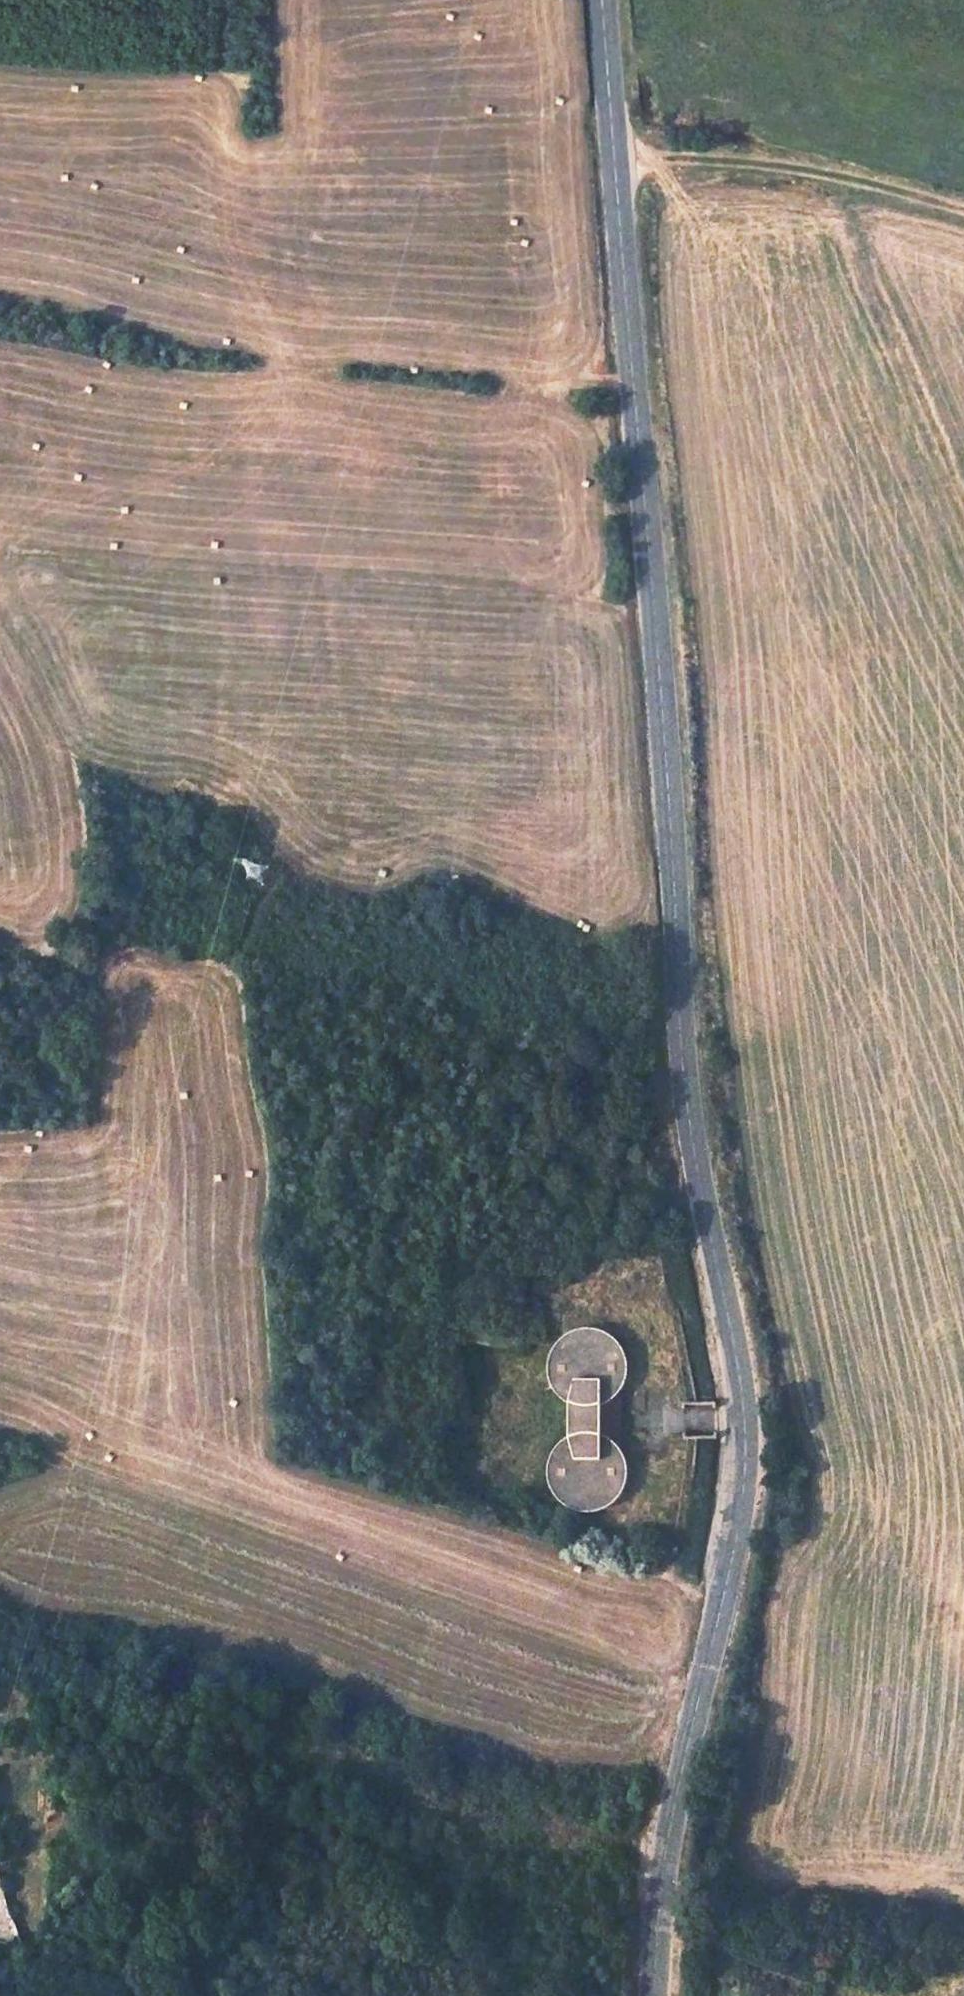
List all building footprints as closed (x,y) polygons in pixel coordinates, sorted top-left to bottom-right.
[(544,1487),(548,1496),(550,1501),(554,1505),(562,1511),(572,1515),(577,1516),(587,1516),(592,1514),(602,1510),(606,1507),(613,1499),(617,1490),(619,1485),(620,1480),(619,1474),(618,1469),(615,1459),(612,1456),(609,1451),(605,1448),(601,1445),(600,1444),(597,1443),(596,1401),(599,1399),(604,1395),(607,1392),(610,1388),(613,1383),(616,1373),(616,1368),(616,1363),(614,1353),(609,1345),(605,1341),(601,1337),(592,1332),(583,1330),(578,1330),(573,1330),(563,1333),(554,1339),(550,1342),(545,1350),(543,1355),(541,1365),(541,1375),(543,1380),(548,1389),(555,1397),(563,1402),(563,1413),(564,1436),(564,1443),(555,1449),(552,1453),(546,1461),(544,1467),(543,1472),(543,1482),(544,1487)] [(599,1399),(596,1401),(597,1443),(600,1444),(601,1445),(605,1448),(609,1451),(612,1456),(615,1459),(614,1381),(613,1383),(610,1388),(607,1392),(604,1395),(599,1399)] [(563,1413),(549,1414),(550,1436),(564,1436),(563,1413)]
